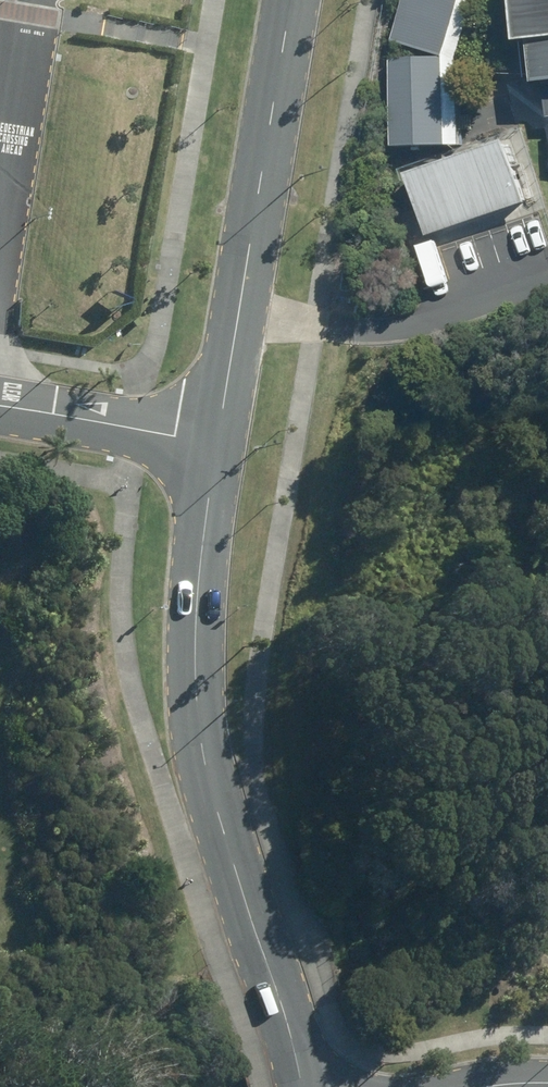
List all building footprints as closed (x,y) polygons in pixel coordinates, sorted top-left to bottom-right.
[(400,43),(446,55),(446,59),(398,57),(398,146),(467,144),(468,57),(485,0),(413,0),(400,43)] [(544,76),(547,76),(547,0),(536,0),(544,76)] [(537,202),(517,140),(415,174),(435,235),(537,202)]
